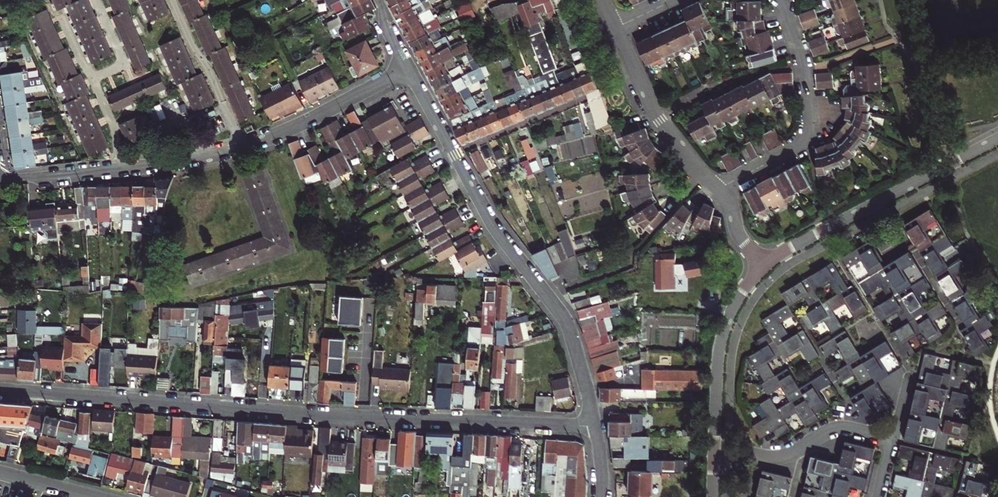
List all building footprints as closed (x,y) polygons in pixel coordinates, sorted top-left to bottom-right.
[(57,9),(66,5),(92,63),(110,55),(85,0),(78,0),(75,1),(75,0),(53,0),(57,9)] [(140,45),(133,28),(125,11),(129,9),(125,0),(111,0),(113,4),(111,5),(116,15),(113,16),(117,27),(119,26),(125,40),(123,41),(132,61),(134,60),(137,67),(148,62),(140,45)] [(163,4),(162,0),(139,0),(149,21),(167,13),(163,4)] [(187,11),(185,12),(189,22),(192,21),(196,31),(199,30),(204,43),(202,44),(207,55),(210,54),(214,64),(216,63),(222,77),(221,78),(229,98),(231,98),(237,111),(235,112),(240,122),(253,115),(223,48),(220,49),(205,15),(202,16),(195,0),(182,0),(187,11)] [(338,1),(340,0),(324,0),(329,9),(332,7),(331,5),(338,1)] [(335,14),(363,0),(340,0),(338,1),(331,5),(332,7),(335,14)] [(335,14),(341,24),(345,31),(339,34),(342,40),(370,26),(363,12),(375,7),(371,0),(363,0),(335,14)] [(391,8),(406,0),(387,0),(391,8)] [(427,0),(406,0),(391,8),(396,16),(427,0)] [(396,16),(400,25),(427,11),(434,8),(432,4),(439,0),(427,0),(396,16)] [(554,70),(557,69),(537,14),(547,10),(551,19),(557,16),(551,0),(529,0),(530,2),(518,6),(545,75),(557,107),(567,103),(557,78),(554,70)] [(858,0),(829,0),(827,1),(829,5),(831,6),(835,5),(836,10),(858,1),(858,0)] [(837,26),(863,15),(858,1),(836,10),(838,14),(835,16),(834,19),(837,26)] [(462,20),(475,15),(470,2),(457,8),(462,20)] [(684,12),(688,20),(693,31),(698,29),(701,36),(713,30),(701,4),(684,12)] [(741,21),(761,21),(762,4),(736,4),(735,12),(732,11),(733,22),(741,21)] [(44,58),(46,57),(58,83),(61,82),(69,101),(66,103),(83,141),(101,133),(84,95),(87,93),(79,74),(77,75),(73,65),(70,67),(67,59),(69,58),(65,49),(63,50),(59,41),(56,42),(52,33),(55,32),(51,24),(48,25),(46,20),(49,19),(44,10),(26,18),(44,58)] [(427,11),(400,25),(405,34),(432,20),(427,11)] [(813,11),(800,16),(803,23),(816,18),(813,11)] [(440,26),(450,20),(448,15),(437,20),(440,26)] [(868,29),(863,15),(837,26),(840,34),(842,35),(845,33),(847,37),(868,29)] [(818,24),(816,18),(803,23),(805,29),(818,24)] [(405,34),(410,43),(437,29),(432,20),(405,34)] [(700,46),(693,31),(688,20),(676,25),(689,52),(693,50),(693,47),(696,48),(700,46)] [(744,31),(746,37),(767,31),(765,21),(761,21),(741,21),(741,29),(744,31)] [(685,54),(689,52),(676,25),(665,31),(678,57),(682,55),(682,52),(685,54)] [(445,38),(452,34),(450,28),(442,32),(445,38)] [(437,29),(410,43),(415,53),(442,39),(437,29)] [(873,40),(868,29),(847,37),(841,39),(843,44),(846,45),(849,44),(851,49),(873,40)] [(655,36),(655,37),(667,62),(670,60),(671,57),(674,59),(678,57),(665,31),(655,36)] [(767,31),(746,37),(742,38),(745,47),(747,47),(749,51),(752,50),(753,55),(775,49),(770,31),(767,31)] [(237,34),(231,37),(237,49),(243,46),(237,34)] [(415,53),(420,62),(447,48),(458,43),(455,36),(447,40),(448,43),(445,44),(442,39),(415,53)] [(196,76),(187,56),(182,46),(178,37),(160,45),(177,84),(181,82),(194,111),(213,102),(200,74),(196,76)] [(667,62),(655,37),(638,45),(648,64),(651,63),(652,66),(657,64),(659,66),(667,62)] [(810,43),(812,50),(825,45),(823,38),(810,43)] [(352,75),(354,76),(377,65),(364,41),(345,51),(353,64),(349,66),(349,68),(352,75)] [(0,47),(0,53),(5,52),(27,48),(25,43),(9,45),(0,47)] [(828,51),(825,45),(812,50),(814,57),(828,51)] [(447,48),(420,62),(425,72),(453,58),(465,52),(462,46),(449,52),(447,48)] [(753,55),(750,56),(751,60),(753,60),(752,63),(753,67),(778,60),(775,49),(753,55)] [(458,68),(453,58),(425,72),(430,82),(458,68)] [(577,67),(588,95),(593,112),(598,127),(611,122),(588,63),(577,67)] [(851,72),(852,78),(883,75),(882,63),(858,65),(858,70),(854,70),(851,72)] [(461,68),(465,76),(472,72),(468,64),(461,68)] [(297,81),(308,102),(316,98),(315,95),(337,84),(328,66),(297,81)] [(567,71),(568,74),(578,99),(588,95),(577,67),(567,71)] [(435,91),(455,81),(462,77),(458,68),(430,82),(435,91)] [(515,70),(502,76),(510,95),(516,92),(523,90),(518,78),(515,70)] [(1,74),(4,90),(24,87),(21,71),(7,73),(1,74)] [(773,73),(761,78),(772,98),(774,102),(779,100),(780,96),(779,94),(783,92),(782,90),(795,88),(794,73),(775,75),(774,75),(773,73)] [(816,75),(817,82),(831,80),(831,73),(816,75)] [(568,74),(557,78),(567,103),(578,99),(568,74)] [(114,110),(147,95),(164,87),(159,75),(152,79),(151,77),(131,86),(132,88),(118,94),(117,93),(108,97),(114,110)] [(537,84),(547,111),(557,107),(545,75),(535,79),(537,84)] [(845,90),(846,97),(864,95),(864,89),(884,87),(883,75),(852,78),(853,83),(848,84),(848,86),(845,90)] [(537,115),(547,111),(537,84),(531,86),(528,80),(524,76),(518,78),(523,90),(526,88),(537,115)] [(772,98),(761,78),(745,86),(755,105),(755,106),(772,98)] [(831,80),(817,82),(817,90),(832,89),(831,80)] [(435,91),(441,101),(468,87),(466,83),(458,87),(455,81),(435,91)] [(282,114),(301,104),(290,82),(258,97),(268,117),(280,111),(282,114)] [(743,83),(726,92),(737,114),(755,105),(745,86),(743,83)] [(24,87),(4,90),(6,106),(27,103),(25,93),(44,90),(44,84),(29,86),(24,87)] [(468,87),(441,101),(446,110),(473,97),(468,87)] [(523,90),(516,92),(527,120),(537,115),(526,88),(523,90)] [(510,95),(505,97),(516,124),(527,120),(516,92),(510,95)] [(726,92),(713,98),(725,120),(729,118),(731,120),(735,121),(740,119),(737,114),(726,92)] [(473,97),(479,108),(484,106),(489,104),(486,96),(479,98),(478,95),(473,97)] [(864,95),(846,97),(843,97),(845,109),(847,109),(872,113),(873,107),(872,104),(868,104),(868,95),(864,95)] [(479,108),(473,97),(446,110),(451,120),(452,120),(462,115),(479,108)] [(516,124),(505,97),(494,102),(506,128),(516,124)] [(701,102),(706,112),(713,124),(717,122),(718,125),(722,125),(726,123),(725,120),(713,98),(713,97),(701,102)] [(484,106),(485,110),(495,133),(506,128),(494,102),(489,104),(484,106)] [(6,106),(8,122),(42,116),(41,111),(28,113),(27,103),(6,106)] [(385,147),(391,144),(424,126),(419,117),(404,125),(393,103),(369,117),(381,139),(385,147)] [(495,133),(485,110),(483,110),(483,109),(474,113),(474,114),(485,137),(495,133)] [(846,120),(850,121),(872,132),(874,125),(874,122),(872,121),(873,113),(872,113),(847,109),(846,120)] [(600,133),(599,128),(598,127),(593,112),(588,114),(594,135),(600,133)] [(707,136),(717,131),(713,124),(706,112),(687,121),(695,137),(705,132),(707,136)] [(474,114),(464,119),(474,142),(485,137),(474,114)] [(462,115),(452,120),(455,128),(464,146),(474,142),(464,119),(462,115)] [(11,137),(31,133),(30,124),(43,122),(42,116),(8,122),(11,137)] [(119,124),(124,134),(128,144),(146,136),(137,116),(119,124)] [(351,132),(361,151),(381,139),(369,117),(356,125),(358,128),(351,132)] [(580,138),(585,137),(580,119),(574,120),(580,138)] [(329,124),(348,158),(361,151),(351,132),(344,135),(343,134),(345,132),(337,120),(329,124)] [(850,121),(843,130),(861,145),(867,138),(868,139),(873,138),(875,133),(872,132),(850,121)] [(626,143),(632,151),(650,138),(646,127),(642,129),(639,123),(623,130),(625,135),(618,138),(619,142),(623,144),(626,143)] [(341,176),(354,169),(348,158),(329,124),(321,129),(333,153),(335,152),(336,155),(330,158),(341,176)] [(552,125),(542,128),(547,140),(550,147),(556,144),(554,137),(556,136),(552,125)] [(424,126),(391,144),(398,157),(416,147),(413,140),(415,139),(416,140),(429,133),(424,126)] [(836,138),(838,141),(851,160),(856,157),(856,154),(855,152),(861,145),(843,130),(836,138)] [(569,141),(578,138),(576,131),(566,134),(569,141)] [(784,144),(782,140),(778,132),(770,136),(777,148),(784,144)] [(33,144),(31,133),(11,137),(13,153),(47,148),(46,142),(33,144)] [(107,148),(101,133),(83,141),(89,156),(107,148)] [(559,144),(569,141),(566,134),(556,137),(559,144)] [(777,148),(770,136),(764,139),(771,151),(777,148)] [(650,138),(632,151),(626,156),(627,158),(631,158),(634,156),(641,163),(646,158),(652,162),(662,151),(656,146),(650,138)] [(289,144),(301,180),(321,172),(311,154),(302,157),(301,154),(303,153),(297,140),(289,144)] [(550,147),(547,140),(536,144),(539,151),(550,147)] [(838,141),(828,145),(836,168),(844,166),(844,168),(846,168),(853,164),(851,160),(838,141)] [(327,184),(341,176),(330,158),(324,161),(322,159),(324,158),(317,145),(309,149),(311,154),(321,172),(327,184)] [(760,157),(754,145),(747,148),(754,161),(760,157)] [(818,150),(818,158),(818,163),(820,178),(827,176),(828,174),(827,171),(836,168),(828,145),(820,148),(820,149),(818,150)] [(47,148),(13,153),(16,167),(36,165),(34,155),(47,153),(47,148)] [(503,169),(510,166),(503,149),(495,152),(503,169)] [(479,151),(472,155),(482,174),(489,170),(484,160),(479,151)] [(668,157),(662,151),(652,162),(660,168),(668,157)] [(738,153),(731,157),(737,169),(744,166),(738,153)] [(385,188),(398,181),(432,163),(427,154),(414,161),(415,162),(413,163),(409,157),(391,167),(391,168),(378,175),(385,188)] [(522,169),(517,158),(515,159),(514,156),(510,158),(516,171),(522,169)] [(731,172),(737,169),(731,157),(724,160),(724,162),(731,172)] [(535,173),(530,160),(523,163),(528,175),(535,173)] [(398,181),(405,194),(424,184),(420,178),(423,176),(424,178),(437,171),(432,163),(398,181)] [(800,164),(788,170),(800,192),(805,190),(807,193),(810,194),(815,191),(813,187),(800,164)] [(242,173),(247,187),(265,181),(262,172),(260,167),(242,173)] [(800,192),(788,170),(775,177),(789,204),(795,201),(796,198),(794,195),(800,192)] [(630,192),(651,185),(650,172),(620,174),(621,179),(623,182),(627,181),(630,192)] [(156,197),(165,197),(172,177),(156,178),(156,186),(156,197)] [(781,209),(789,204),(775,177),(759,185),(769,206),(773,204),(774,208),(779,205),(781,209)] [(247,187),(252,201),(270,194),(265,181),(247,187)] [(405,194),(413,208),(447,189),(443,182),(430,189),(429,187),(427,189),(424,184),(405,194)] [(655,196),(651,185),(630,192),(622,194),(623,197),(627,200),(630,199),(640,214),(648,209),(656,203),(658,202),(655,196)] [(766,216),(773,212),(769,206),(759,185),(746,192),(757,214),(761,212),(763,216),(766,216)] [(83,217),(97,217),(96,186),(81,187),(83,217)] [(110,220),(110,186),(96,186),(97,217),(97,221),(110,220)] [(120,221),(120,212),(121,186),(110,186),(110,220),(110,221),(120,221)] [(131,211),(132,186),(121,186),(120,212),(131,213),(131,211)] [(144,186),(132,186),(131,211),(141,211),(144,211),(144,205),(144,186)] [(144,205),(156,205),(156,197),(156,186),(144,186),(144,205)] [(55,209),(56,220),(83,217),(81,187),(74,188),(77,207),(55,209)] [(413,208),(420,221),(438,211),(434,203),(437,202),(438,203),(451,197),(447,189),(413,208)] [(270,194),(252,201),(256,214),(274,208),(270,194)] [(29,210),(30,231),(43,230),(47,232),(47,240),(58,239),(57,229),(56,220),(55,209),(54,203),(46,204),(46,208),(29,210)] [(640,214),(630,220),(633,224),(636,225),(640,224),(652,234),(669,216),(664,212),(662,214),(656,203),(648,209),(640,214)] [(713,206),(706,203),(704,209),(693,230),(699,232),(701,231),(702,228),(719,229),(720,215),(712,214),(713,206)] [(691,233),(693,230),(704,209),(698,206),(695,211),(686,204),(667,225),(672,229),(676,228),(678,226),(691,233)] [(274,208),(256,214),(261,227),(279,221),(274,208)] [(420,221),(427,233),(461,215),(457,208),(445,215),(444,214),(441,216),(438,211),(420,221)] [(923,251),(948,234),(933,209),(907,225),(911,231),(923,251)] [(131,213),(130,255),(135,255),(137,226),(140,226),(141,211),(131,211),(131,213)] [(427,233),(434,247),(453,237),(449,231),(452,230),(452,231),(465,224),(461,215),(427,233)] [(56,220),(57,229),(84,227),(83,217),(56,220)] [(279,221),(261,227),(264,237),(266,242),(284,235),(279,221)] [(434,247),(441,261),(457,252),(475,242),(471,234),(457,241),(458,242),(456,243),(453,237),(434,247)] [(941,253),(954,244),(948,234),(923,251),(938,276),(951,268),(941,253)] [(284,235),(266,242),(270,255),(288,249),(284,235)] [(257,260),(270,255),(266,242),(264,237),(251,242),(257,260)] [(257,260),(251,242),(238,246),(244,264),(257,260)] [(466,272),(466,277),(471,277),(478,277),(478,267),(489,260),(481,245),(478,246),(475,242),(457,252),(467,272),(466,272)] [(562,242),(548,248),(555,264),(568,258),(562,242)] [(845,258),(860,283),(886,267),(875,249),(871,242),(845,258)] [(230,269),(244,264),(238,246),(224,251),(230,269)] [(548,248),(533,254),(539,263),(550,278),(560,275),(555,264),(548,248)] [(230,269),(224,251),(211,256),(217,274),(230,269)] [(912,251),(886,267),(902,293),(927,277),(912,251)] [(677,288),(676,254),(658,254),(658,288),(677,288)] [(204,278),(217,274),(211,256),(198,260),(204,278)] [(204,278),(198,260),(184,265),(190,283),(204,278)] [(704,260),(686,263),(688,276),(706,273),(704,260)] [(957,278),(970,270),(964,260),(951,268),(938,276),(954,301),(966,294),(957,278)] [(835,283),(841,294),(851,288),(835,262),(810,278),(819,292),(835,283)] [(90,291),(87,265),(81,266),(83,286),(83,291),(90,291)] [(884,286),(892,299),(902,293),(886,267),(860,283),(868,296),(884,286)] [(493,326),(496,276),(483,277),(483,280),(485,280),(484,300),(482,301),(481,315),(480,335),(493,336),(493,330),(493,326)] [(504,327),(504,320),(507,277),(496,276),(493,326),(504,327)] [(933,287),(927,277),(902,293),(918,318),(930,311),(920,295),(933,287)] [(808,299),(815,310),(826,303),(819,292),(810,278),(784,294),(790,304),(793,309),(808,299)] [(416,288),(414,323),(422,324),(424,302),(454,303),(455,285),(428,283),(427,289),(416,288)] [(855,285),(851,288),(841,294),(829,301),(835,311),(849,303),(858,318),(870,311),(855,285)] [(954,301),(970,327),(982,319),(972,303),(985,295),(980,285),(966,294),(954,301)] [(229,305),(228,325),(273,318),(275,289),(261,290),(253,292),(253,297),(262,296),(263,301),(251,303),(250,301),(229,305)] [(900,312),(908,324),(918,318),(902,293),(892,299),(876,309),(884,322),(900,312)] [(362,297),(340,296),(338,323),(360,325),(362,297)] [(215,299),(214,322),(216,322),(214,343),(213,343),(212,354),(226,355),(228,325),(229,305),(228,297),(215,299)] [(197,305),(197,308),(196,322),(204,322),(203,340),(213,340),(214,322),(215,299),(198,304),(197,305)] [(579,310),(592,307),(590,299),(577,303),(579,310)] [(826,303),(815,310),(804,317),(812,330),(828,321),(835,333),(845,327),(835,311),(829,301),(826,303)] [(582,320),(596,316),(598,322),(605,320),(614,317),(609,302),(592,307),(579,310),(582,320)] [(937,321),(950,313),(943,303),(930,311),(918,318),(926,331),(934,344),(946,337),(937,321)] [(783,322),(796,314),(793,309),(790,304),(764,320),(772,333),(777,341),(780,346),(792,338),(783,322)] [(197,308),(159,306),(157,342),(167,342),(167,338),(185,339),(185,343),(195,344),(196,322),(197,308)] [(36,310),(17,309),(17,332),(35,332),(35,333),(64,334),(64,326),(36,325),(36,310)] [(504,320),(504,327),(524,321),(526,321),(528,320),(526,314),(504,320)] [(996,324),(990,314),(982,319),(970,327),(963,331),(979,357),(993,348),(983,333),(996,324)] [(478,368),(480,335),(481,315),(469,315),(465,373),(464,402),(464,405),(472,405),(473,383),(468,382),(469,378),(469,369),(468,369),(468,368),(478,368)] [(598,322),(596,316),(582,320),(584,327),(598,322)] [(528,320),(526,321),(528,326),(537,324),(536,318),(528,320)] [(918,318),(908,324),(891,334),(908,360),(918,354),(910,342),(926,331),(918,318)] [(601,332),(603,339),(610,337),(605,320),(598,322),(584,327),(586,336),(601,332)] [(504,327),(493,330),(493,336),(492,344),(506,345),(529,338),(524,321),(504,327)] [(64,346),(63,358),(82,358),(82,346),(100,347),(100,346),(101,322),(83,322),(83,335),(64,334),(64,346)] [(785,354),(788,359),(804,349),(812,362),(821,356),(805,330),(792,338),(780,346),(785,354)] [(850,365),(863,357),(848,331),(822,348),(828,357),(841,349),(850,365)] [(588,343),(603,339),(601,332),(586,336),(588,343)] [(7,334),(8,346),(17,345),(16,333),(7,334)] [(772,333),(760,341),(765,349),(777,341),(772,333)] [(641,334),(615,341),(615,343),(590,350),(593,360),(618,353),(641,346),(641,334)] [(322,337),(320,369),(342,371),(344,338),(322,337)] [(506,346),(522,347),(522,345),(533,341),(531,337),(529,338),(506,345),(506,346)] [(615,343),(615,341),(611,342),(610,337),(603,339),(588,343),(590,350),(615,343)] [(780,346),(777,341),(765,349),(752,357),(767,383),(777,377),(770,364),(785,354),(780,346)] [(863,357),(879,382),(904,367),(889,341),(863,357)] [(127,369),(127,371),(142,372),(142,375),(155,375),(157,348),(136,346),(136,343),(127,342),(127,348),(127,369)] [(502,377),(504,354),(505,354),(506,354),(506,346),(506,345),(492,344),(491,376),(492,376),(499,377),(502,377)] [(42,346),(42,366),(54,366),(54,368),(63,368),(63,358),(64,346),(42,346)] [(127,348),(100,346),(100,347),(99,368),(99,369),(110,370),(110,366),(113,366),(113,369),(127,369),(127,348)] [(506,354),(505,354),(505,357),(506,357),(504,396),(514,396),(516,374),(521,374),(522,347),(506,346),(506,354)] [(409,387),(411,366),(383,364),(384,347),(375,347),(372,382),(379,382),(379,384),(409,387)] [(451,401),(454,351),(442,350),(442,362),(438,362),(436,407),(451,407),(451,401)] [(451,401),(464,402),(465,373),(459,373),(460,363),(459,362),(459,352),(454,351),(451,401)] [(618,353),(593,360),(597,374),(615,369),(622,367),(618,353)] [(927,353),(920,382),(950,389),(953,374),(935,370),(939,356),(927,353)] [(866,390),(879,382),(863,357),(850,365),(837,373),(843,382),(856,375),(866,390)] [(18,378),(19,358),(0,359),(0,377),(18,378)] [(18,378),(40,380),(41,359),(19,358),(18,378)] [(302,400),(316,402),(319,359),(310,359),(307,387),(303,387),(302,400)] [(964,377),(983,381),(986,366),(957,360),(953,374),(950,389),(961,392),(964,377)] [(275,385),(277,364),(270,364),(268,384),(275,385)] [(275,385),(288,386),(290,365),(277,364),(275,385)] [(290,365),(288,386),(303,387),(305,366),(290,365)] [(91,368),(91,384),(99,385),(99,369),(99,368),(91,368)] [(99,369),(99,385),(109,386),(110,370),(99,369)] [(619,380),(615,369),(597,374),(599,382),(619,380)] [(802,389),(790,369),(777,377),(767,383),(764,385),(770,395),(783,387),(793,403),(806,395),(802,389)] [(233,371),(225,370),(224,386),(232,387),(233,371)] [(670,391),(702,392),(704,372),(643,371),(643,390),(670,391)] [(210,393),(216,394),(218,372),(211,372),(211,376),(210,393)] [(820,391),(833,383),(827,373),(802,389),(806,395),(818,415),(830,407),(820,391)] [(169,378),(157,376),(156,389),(168,390),(169,378)] [(200,392),(210,393),(211,376),(201,376),(200,392)] [(551,379),(556,402),(568,400),(568,395),(571,394),(567,376),(551,379)] [(318,402),(330,403),(331,388),(342,389),(342,395),(345,395),(345,403),(354,403),(356,381),(338,380),(331,380),(319,379),(318,402)] [(866,390),(853,398),(869,424),(895,408),(879,382),(866,390)] [(943,418),(950,389),(920,382),(913,412),(943,418)] [(643,390),(601,388),(601,401),(623,402),(623,397),(670,398),(670,391),(643,390)] [(961,392),(950,389),(943,418),(954,421),(957,407),(976,412),(979,396),(961,392)] [(536,395),(535,410),(555,411),(554,404),(550,404),(550,395),(536,395)] [(818,415),(806,395),(793,403),(780,411),(786,421),(798,413),(808,428),(821,420),(818,415)] [(792,431),(786,421),(780,411),(772,399),(762,405),(770,418),(755,427),(762,440),(778,430),(782,437),(792,431)] [(20,441),(22,431),(26,431),(28,424),(30,412),(32,404),(5,402),(0,423),(0,441),(5,442),(10,444),(7,455),(7,457),(15,460),(20,441)] [(93,412),(92,429),(112,431),(113,425),(115,410),(94,409),(93,412)] [(93,412),(80,411),(78,432),(91,433),(92,429),(93,412)] [(134,412),(126,411),(125,425),(133,425),(134,412)] [(27,443),(28,439),(28,436),(35,438),(36,434),(40,435),(41,435),(42,431),(46,417),(30,412),(28,424),(37,427),(35,434),(26,431),(22,431),(20,441),(27,443)] [(153,413),(137,412),(135,432),(152,433),(153,413)] [(936,448),(943,418),(913,412),(907,441),(936,448)] [(46,417),(42,431),(56,435),(58,429),(60,419),(47,415),(46,417)] [(610,415),(610,436),(612,436),(647,437),(647,415),(610,415)] [(152,455),(181,457),(184,417),(174,416),(173,438),(153,437),(152,448),(152,455)] [(192,418),(184,417),(181,457),(200,459),(199,476),(207,478),(211,437),(191,435),(192,418)] [(954,421),(943,418),(936,448),(947,450),(950,437),(969,441),(972,425),(954,421)] [(58,429),(75,433),(76,423),(60,419),(58,429)] [(214,419),(213,435),(221,435),(222,420),(214,419)] [(238,421),(236,462),(244,462),(244,451),(253,452),(255,422),(238,421)] [(269,450),(271,424),(255,422),(253,452),(253,458),(260,458),(261,451),(269,452),(269,450)] [(269,450),(285,451),(287,425),(271,424),(269,450)] [(112,431),(110,441),(112,441),(112,450),(130,452),(131,433),(119,432),(120,426),(113,425),(112,431)] [(285,451),(284,454),(312,456),(314,430),(301,429),(301,433),(297,433),(298,426),(287,425),(285,451)] [(313,452),(310,483),(320,484),(321,471),(328,472),(328,471),(328,463),(330,440),(331,428),(320,427),(318,453),(313,452)] [(78,434),(75,433),(58,429),(56,435),(55,439),(70,443),(77,445),(78,434)] [(388,464),(413,465),(415,431),(398,430),(398,443),(389,442),(388,464)] [(428,435),(427,450),(439,451),(438,468),(448,468),(447,484),(449,484),(451,465),(453,433),(428,432),(428,435)] [(427,450),(428,435),(416,434),(414,466),(420,467),(426,467),(427,450)] [(472,455),(473,435),(463,434),(462,455),(472,455)] [(486,435),(473,434),(473,435),(472,455),(471,466),(470,486),(469,496),(475,496),(476,491),(477,491),(478,478),(477,478),(478,462),(484,462),(486,435)] [(67,456),(70,443),(55,439),(41,435),(40,435),(36,448),(67,456)] [(495,485),(496,463),(498,435),(486,435),(484,462),(484,468),(488,468),(487,484),(495,485)] [(498,435),(496,463),(501,463),(501,468),(509,469),(510,443),(511,436),(498,435)] [(366,436),(364,461),(361,460),(359,482),(374,483),(375,473),(377,437),(366,436)] [(627,451),(627,460),(632,460),(650,460),(652,460),(652,437),(647,437),(612,436),(614,451),(627,451)] [(390,438),(377,437),(375,473),(387,474),(388,464),(389,442),(390,438)] [(546,438),(544,462),(543,462),(542,474),(543,475),(542,485),(564,487),(564,496),(554,496),(586,496),(587,478),(583,443),(575,440),(546,438)] [(345,464),(346,441),(330,440),(328,463),(345,464)] [(354,442),(346,441),(345,464),(344,469),(352,470),(354,442)] [(10,444),(5,442),(2,454),(7,455),(10,444)] [(841,471),(870,478),(876,456),(877,449),(848,442),(842,464),(841,471)] [(67,456),(83,460),(80,471),(96,475),(96,472),(103,473),(108,456),(92,453),(93,449),(77,445),(70,443),(67,456)] [(521,444),(510,443),(509,469),(508,476),(508,479),(514,479),(514,483),(520,484),(521,463),(520,463),(521,444)] [(152,455),(152,448),(132,445),(131,455),(143,458),(143,460),(151,461),(152,455)] [(915,459),(911,478),(926,481),(933,452),(903,445),(900,456),(915,459)] [(236,486),(236,478),(233,478),(235,457),(220,456),(220,452),(212,451),(210,479),(236,486)] [(933,452),(926,481),(929,482),(937,484),(940,470),(958,474),(961,459),(933,452)] [(118,472),(130,475),(134,459),(112,454),(106,477),(116,480),(118,472)] [(814,457),(807,487),(836,493),(841,471),(842,464),(814,457)] [(127,488),(150,494),(156,475),(143,471),(146,462),(134,459),(130,475),(127,488)] [(631,469),(632,460),(627,460),(614,460),(615,469),(631,469)] [(650,460),(650,472),(691,472),(691,461),(652,460),(650,460)] [(962,490),(992,496),(995,482),(977,477),(980,464),(969,461),(962,490)] [(328,463),(328,471),(344,472),(344,469),(345,464),(328,463)] [(470,486),(471,466),(451,465),(449,484),(470,486)] [(414,490),(424,490),(426,467),(420,467),(420,481),(415,481),(414,490)] [(244,471),(236,470),(236,478),(236,486),(239,487),(240,487),(241,483),(244,483),(244,471)] [(657,485),(690,487),(691,472),(650,472),(630,471),(629,495),(631,495),(631,496),(656,496),(657,485)] [(759,496),(791,496),(795,478),(765,471),(759,496)] [(836,493),(835,496),(866,496),(867,492),(870,478),(841,471),(836,493)] [(156,473),(156,475),(150,494),(161,496),(187,496),(191,483),(156,473)] [(909,496),(925,496),(929,482),(926,481),(911,478),(898,475),(895,486),(911,490),(909,496)] [(925,496),(955,496),(957,488),(937,484),(929,482),(925,496)] [(309,496),(315,496),(316,490),(320,490),(320,484),(310,483),(309,496)] [(470,486),(449,484),(449,491),(452,491),(451,496),(469,496),(470,486)] [(221,496),(248,496),(249,492),(228,486),(226,490),(211,486),(210,489),(223,492),(221,496)] [(807,487),(805,496),(835,496),(836,493),(807,487)]
